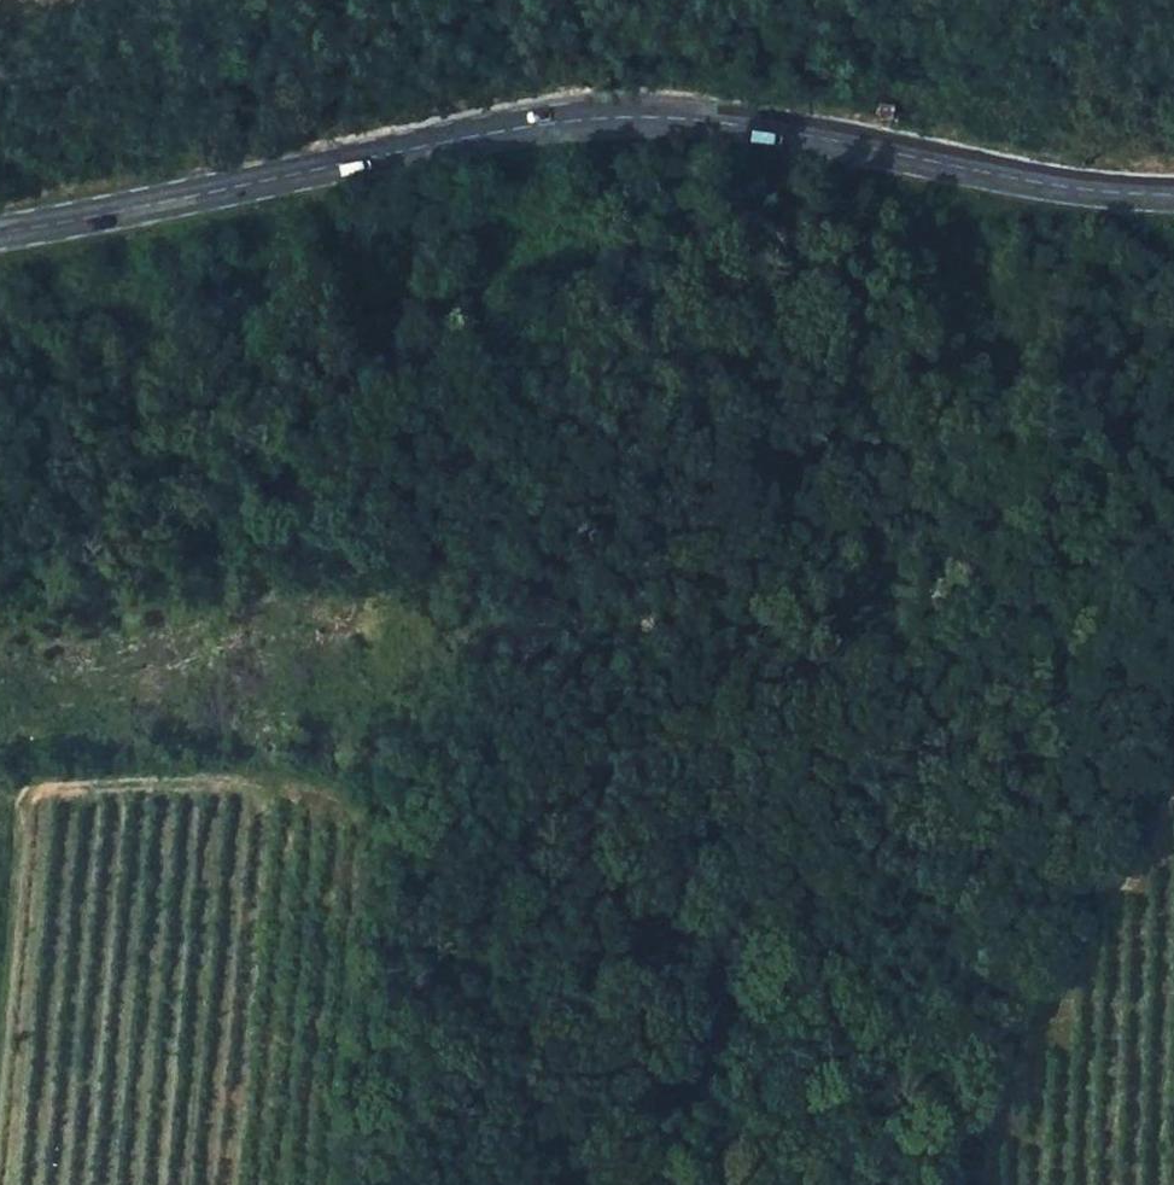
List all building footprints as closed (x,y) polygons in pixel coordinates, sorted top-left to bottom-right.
[(878,104),(877,117),(891,119),(892,105),(878,104)]
